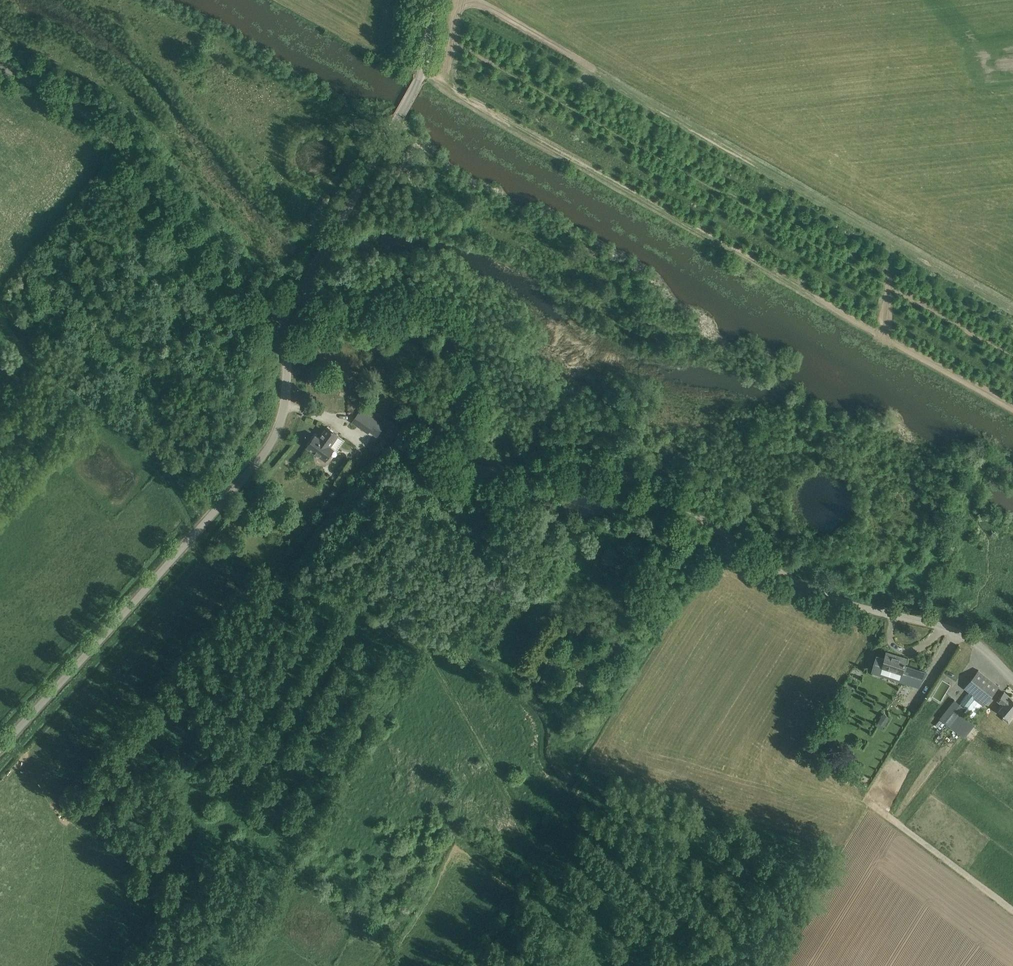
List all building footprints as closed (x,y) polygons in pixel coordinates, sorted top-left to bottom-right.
[(370,429),(375,423),(359,412),(353,422),(368,432),(370,429)] [(331,446),(333,442),(339,434),(328,426),(319,438),(316,435),(308,447),(326,460),(334,448),(331,446)] [(389,436),(394,439),(400,430),(394,427),(389,436)] [(887,652),(885,658),(877,656),(872,671),(920,686),(925,671),(904,664),(906,658),(887,652)] [(999,686),(978,670),(964,688),(985,704),(999,686)] [(1012,712),(1012,699),(1004,692),(997,700),(1003,705),(999,710),(1005,715),(1003,717),(1008,722),(1012,717),(1012,712)] [(977,723),(961,710),(963,707),(955,700),(940,718),(948,726),(964,738),(977,723)] [(845,777),(855,780),(858,771),(848,767),(845,777)]
